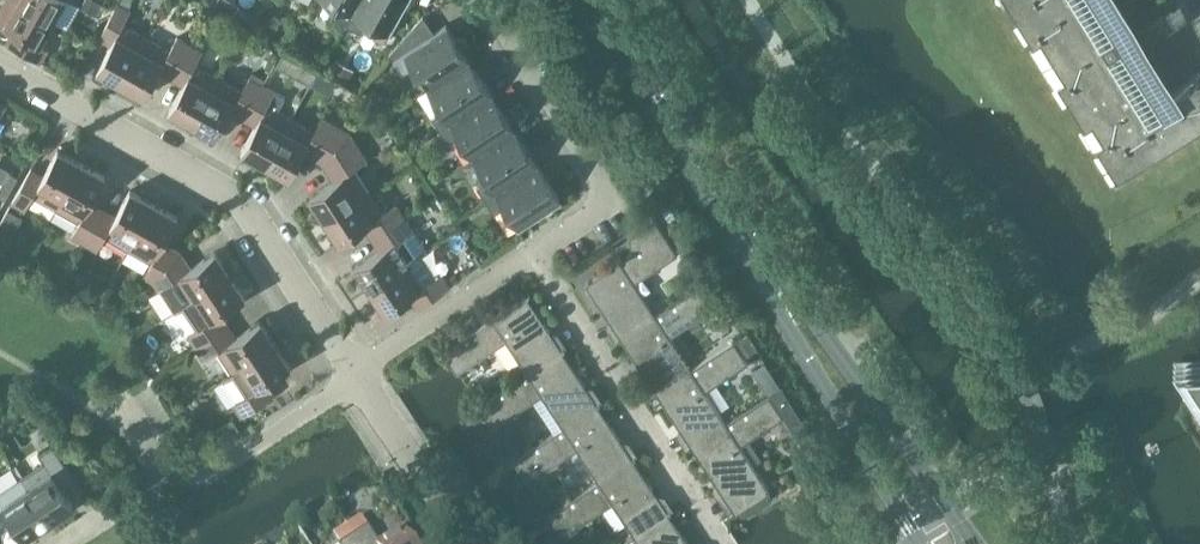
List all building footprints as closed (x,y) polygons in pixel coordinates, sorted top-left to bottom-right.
[(0,10),(0,22),(19,32),(12,45),(41,61),(48,48),(41,44),(54,21),(17,0),(6,0),(0,10)] [(54,21),(65,0),(17,0),(54,21)] [(83,6),(96,14),(102,4),(95,0),(86,0),(83,6)] [(360,0),(328,0),(339,6),(333,16),(347,24),(360,0)] [(347,24),(361,32),(367,22),(390,35),(410,0),(360,0),(347,24)] [(1126,61),(1114,42),(1121,37),(1114,26),(1107,30),(1088,0),(1013,0),(1118,169),(1199,118),(1199,71),(1165,93),(1168,97),(1154,106),(1126,61)] [(121,83),(147,38),(123,24),(131,10),(118,3),(102,32),(114,39),(98,69),(121,83)] [(470,60),(465,52),(468,50),(469,44),(465,37),(459,36),(455,38),(446,24),(434,32),(423,15),(389,54),(394,59),(404,74),(414,67),(428,88),(470,60)] [(147,38),(121,83),(145,96),(162,66),(174,73),(191,44),(178,36),(170,51),(147,38)] [(194,123),(219,78),(196,65),(204,51),(191,44),(174,73),(187,80),(170,110),(194,123)] [(285,50),(276,65),(284,70),(292,55),(285,50)] [(338,60),(331,72),(346,81),(353,68),(338,60)] [(470,60),(428,88),(441,110),(432,116),(441,130),(493,95),(470,60)] [(219,78),(194,123),(218,136),(234,106),(247,113),(263,84),(250,77),(242,91),(219,78)] [(291,119),(278,111),(286,97),(263,84),(247,113),(259,120),(242,150),(266,164),(291,119)] [(493,95),(441,130),(450,143),(459,137),(473,158),(516,130),(493,95)] [(291,119),(266,164),(290,177),(307,147),(327,158),(350,133),(323,118),(315,132),(291,119)] [(486,199),(539,165),(516,130),(473,158),(487,179),(477,186),(486,199)] [(350,133),(327,158),(339,177),(310,196),(325,219),(368,190),(354,168),(367,159),(350,133)] [(34,195),(57,208),(83,163),(59,149),(42,179),(29,172),(13,201),(26,209),(34,195)] [(86,242),(102,213),(89,206),(106,176),(83,163),(57,208),(81,221),(73,235),(86,242)] [(539,165),(486,199),(495,213),(505,207),(520,229),(563,201),(539,165)] [(3,182),(13,187),(19,176),(10,171),(3,182)] [(3,182),(0,188),(0,195),(6,198),(13,187),(3,182)] [(130,248),(155,203),(131,190),(114,220),(102,213),(86,242),(98,249),(106,235),(130,248)] [(377,235),(405,216),(397,204),(383,213),(368,190),(325,219),(340,242),(369,223),(377,235)] [(154,281),(177,255),(162,247),(179,217),(155,203),(130,248),(153,261),(145,276),(154,281)] [(670,206),(663,211),(670,220),(676,216),(670,206)] [(427,251),(413,228),(405,216),(377,235),(384,246),(356,265),(371,288),(421,255),(427,251)] [(617,320),(626,334),(626,335),(656,315),(635,283),(678,254),(655,219),(629,236),(637,249),(588,282),(598,297),(595,298),(609,319),(617,320)] [(177,255),(154,281),(174,311),(231,274),(216,251),(187,270),(177,255)] [(422,304),(450,286),(442,273),(435,278),(421,255),(371,288),(386,311),(414,292),(422,304)] [(231,274),(174,311),(197,346),(225,328),(217,316),(246,297),(231,274)] [(652,375),(661,388),(662,389),(692,370),(691,369),(670,337),(714,308),(703,292),(699,286),(656,315),(626,335),(626,334),(623,336),(633,351),(631,353),(644,373),(652,375)] [(444,351),(449,359),(458,373),(508,341),(528,373),(529,373),(557,354),(548,340),(549,332),(536,312),(534,314),(523,298),(444,351)] [(233,372),(276,343),(261,321),(232,340),(225,328),(197,346),(205,358),(219,349),(233,372)] [(749,331),(735,340),(744,354),(745,356),(759,347),(749,331)] [(692,370),(662,389),(661,388),(659,390),(669,405),(666,407),(680,427),(688,429),(697,442),(697,443),(727,423),(706,391),(749,362),(745,356),(744,354),(735,340),(691,369),(692,370)] [(233,372),(220,381),(242,416),(270,397),(262,385),(291,366),(276,343),(233,372)] [(593,408),(592,408),(583,394),(585,386),(572,366),(569,367),(559,352),(557,354),(529,373),(528,373),(479,405),(493,427),(543,395),(564,427),(564,428),(593,408)] [(1186,365),(1196,381),(1199,387),(1199,365),(1186,365)] [(770,394),(727,423),(697,443),(697,442),(694,444),(704,459),(702,461),(715,481),(723,483),(741,510),(771,490),(742,445),(785,416),(770,394)] [(578,449),(599,481),(600,482),(629,462),(628,461),(619,448),(621,440),(607,420),(605,421),(595,406),(592,408),(593,408),(564,428),(564,427),(514,459),(529,481),(578,449)] [(194,434),(200,444),(210,437),(203,427),(194,434)] [(45,462),(21,477),(50,521),(75,505),(58,480),(71,471),(54,445),(40,454),(45,462)] [(664,515),(655,502),(656,494),(643,474),(641,475),(630,460),(628,461),(629,462),(600,482),(599,481),(550,513),(564,535),(614,503),(635,535),(635,536),(664,516),(664,515)] [(9,512),(25,538),(50,521),(21,477),(0,491),(0,518),(9,512)] [(679,527),(676,529),(666,514),(664,515),(664,516),(635,536),(635,535),(621,543),(690,543),(679,527)] [(363,516),(348,526),(354,536),(369,526),(363,516)] [(335,534),(341,543),(342,543),(354,536),(348,526),(335,534)] [(360,543),(417,543),(414,539),(411,540),(403,528),(380,543),(369,526),(354,536),(360,543)] [(354,536),(342,543),(360,543),(354,536)]
